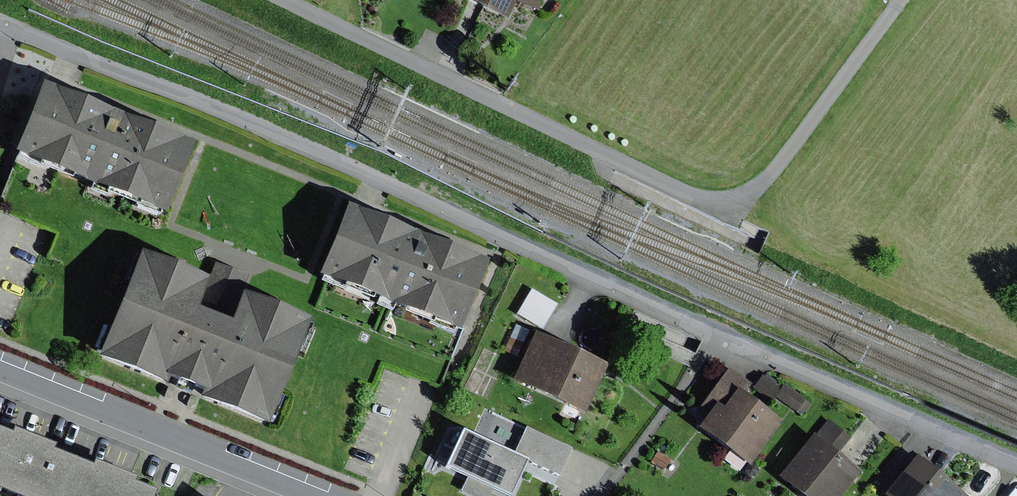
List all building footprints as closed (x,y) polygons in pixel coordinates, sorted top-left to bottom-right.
[(519,16),(526,0),(482,0),(519,16)] [(192,143),(42,84),(13,159),(162,218),(192,143)] [(483,262),(346,207),(317,279),(454,334),(483,262)] [(206,280),(139,253),(126,287),(94,360),(162,387),(165,379),(183,387),(202,394),(199,401),(265,428),(294,354),(307,320),(242,294),(229,327),(193,313),(206,280)] [(548,326),(562,299),(535,286),(521,313),(548,326)] [(604,365),(532,334),(511,382),(583,413),(604,365)] [(750,384),(728,368),(700,406),(708,412),(696,429),(749,467),(780,423),(742,396),(750,384)] [(805,399),(782,384),(774,396),(797,412),(805,399)] [(824,417),(778,477),(803,495),(838,495),(857,471),(836,455),(850,437),(824,417)] [(525,428),(513,455),(526,461),(560,476),(572,449),(525,428)] [(445,469),(467,479),(493,491),(504,495),(510,495),(526,461),(513,455),(462,432),(445,469)] [(0,435),(0,492),(10,495),(59,495),(72,464),(48,455),(51,449),(10,433),(8,438),(0,435)] [(657,452),(651,463),(663,470),(669,460),(657,452)] [(915,457),(884,495),(964,495),(915,457)] [(72,464),(59,495),(150,495),(130,486),(132,481),(91,464),(89,471),(72,464)] [(467,479),(461,491),(470,495),(490,495),(493,491),(467,479)]
